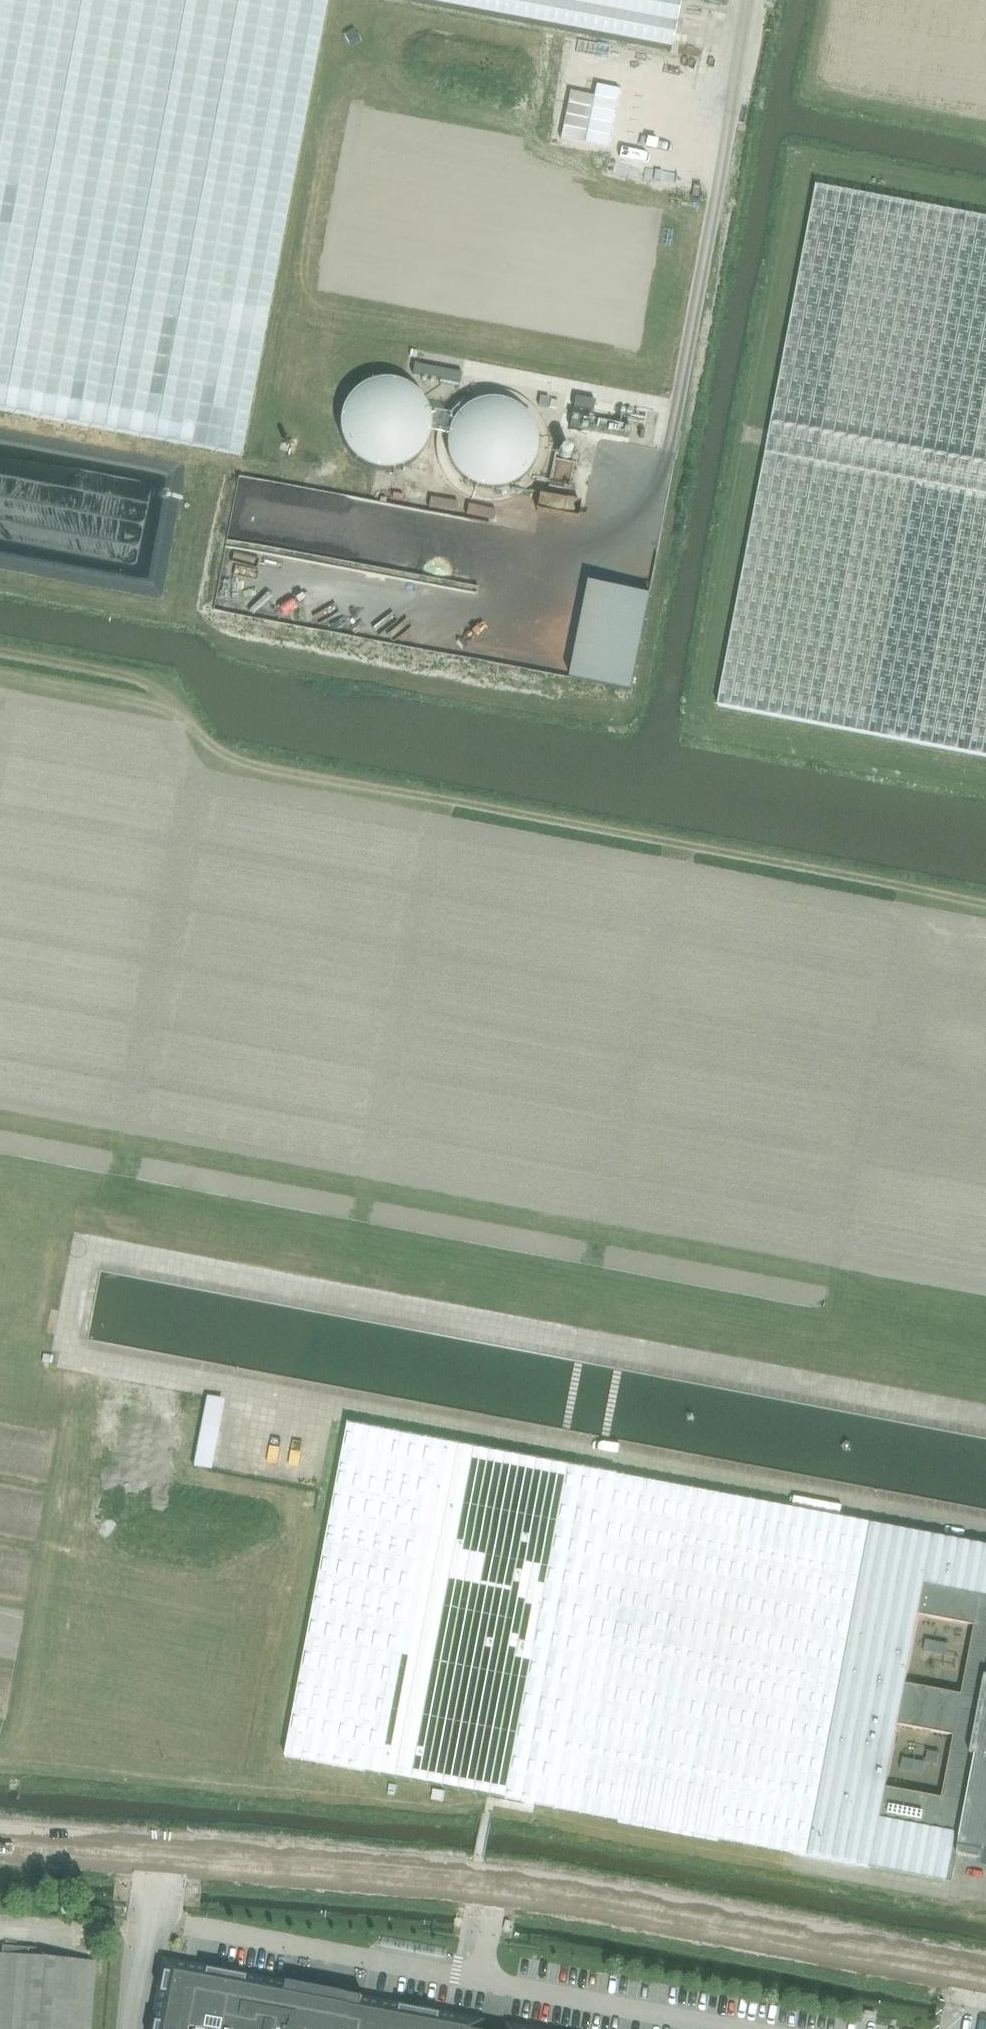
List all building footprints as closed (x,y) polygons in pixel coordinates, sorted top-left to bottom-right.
[(248,458),(334,0),(0,0),(0,411),(248,458)] [(671,49),(680,0),(413,0),(671,49)] [(718,706),(985,757),(985,217),(816,185),(718,706)] [(349,1425),(286,1757),(526,1802),(555,1808),(617,1475),(349,1425)] [(617,1475),(555,1808),(952,1883),(957,1855),(979,1859),(979,1858),(985,1859),(985,1545),(617,1475)] [(1,1954),(0,1954),(0,2028),(89,2028),(94,1961),(32,1957),(33,1948),(2,1946),(1,1954)] [(169,1963),(156,2028),(490,2028),(491,2024),(169,1963)]
